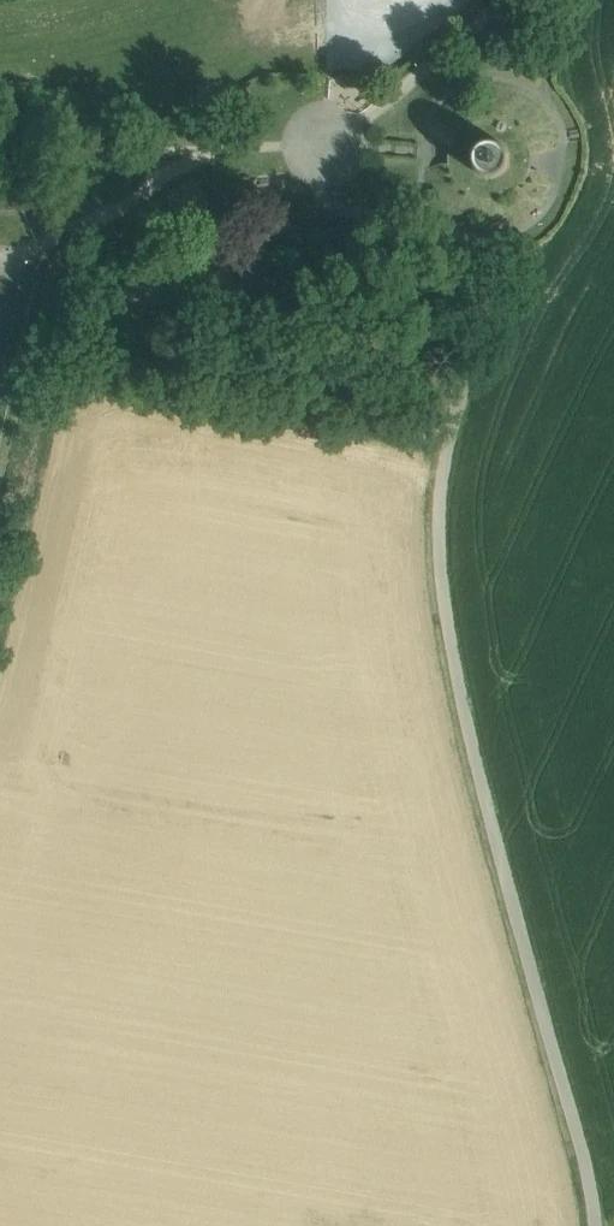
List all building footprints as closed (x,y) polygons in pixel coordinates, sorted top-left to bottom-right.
[(476,199),(493,201),(509,197),(522,187),(530,172),(532,156),(528,140),(518,127),(503,119),(487,117),(471,121),(458,131),(451,142),(450,145),(449,154),(448,162),(452,178),(462,191),(476,199)]
